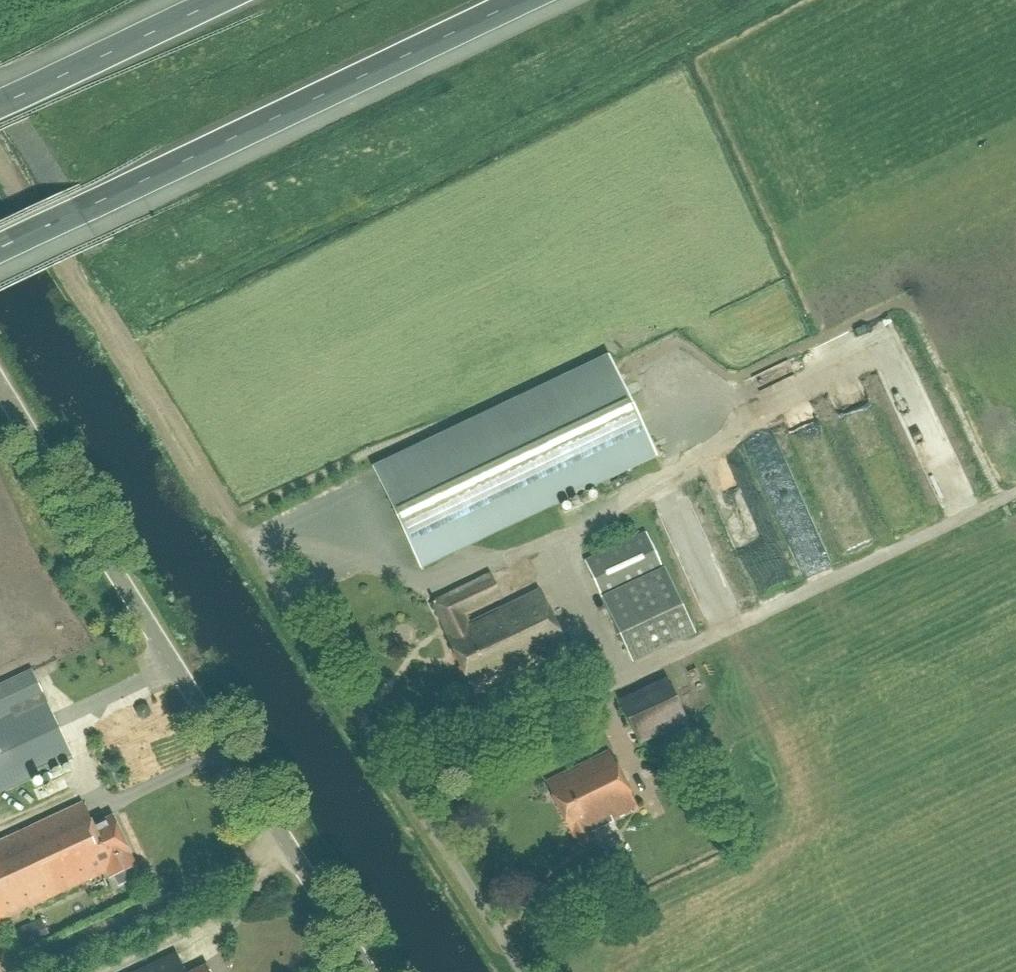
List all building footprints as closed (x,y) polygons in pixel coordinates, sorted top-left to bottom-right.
[(657,458),(607,354),(368,468),(418,572),(657,458)] [(743,538),(759,525),(753,516),(736,530),(743,538)] [(695,635),(645,533),(583,563),(632,665),(695,635)] [(501,596),(490,573),(432,602),(448,635),(447,636),(474,692),(567,648),(540,591),(469,625),(464,614),(501,596)] [(31,670),(0,684),(0,791),(72,757),(31,670)] [(688,722),(667,678),(620,701),(640,744),(688,722)] [(636,810),(608,752),(545,782),(578,848),(595,840),(592,832),(636,810)] [(82,803),(0,842),(0,921),(108,871),(110,877),(134,865),(111,817),(93,826),(82,803)] [(176,953),(136,971),(185,971),(176,953)]
